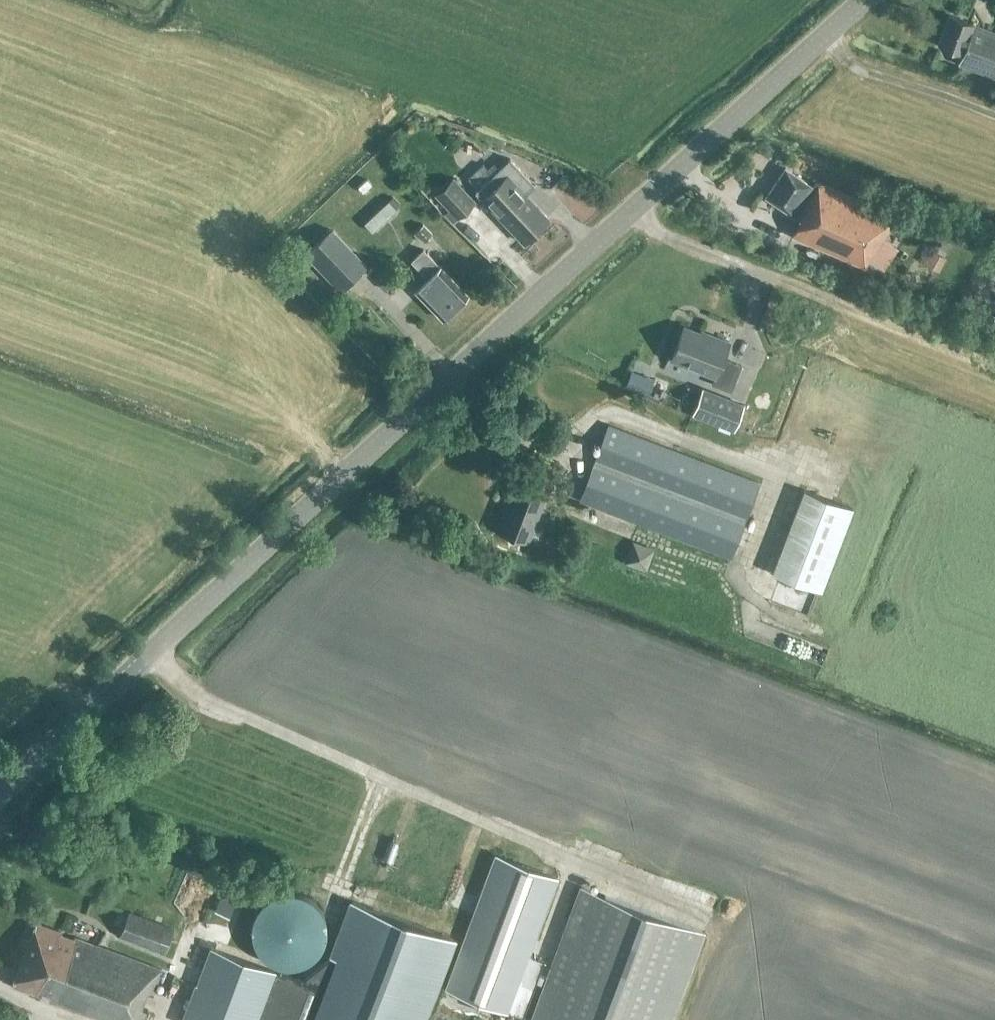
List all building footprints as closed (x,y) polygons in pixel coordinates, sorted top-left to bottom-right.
[(948,14),(937,43),(961,52),(957,63),(994,78),(994,32),(948,14)] [(466,178),(476,188),(474,190),(523,241),(547,218),(523,192),(524,192),(520,187),(528,179),(508,158),(498,168),(492,162),(486,168),(482,163),(466,178)] [(812,185),(783,166),(763,196),(792,215),(800,219),(790,234),(863,266),(896,217),(814,181),(812,185)] [(352,181),(360,192),(370,185),(362,174),(352,181)] [(475,202),(473,200),(453,177),(433,195),(448,210),(445,213),(453,222),(475,202)] [(363,223),(372,232),(396,209),(388,201),(363,223)] [(431,234),(422,224),(414,231),(416,233),(412,238),(418,245),(422,240),(424,242),(431,234)] [(340,291),(366,266),(332,229),(305,255),(340,291)] [(945,258),(925,248),(918,261),(938,272),(945,258)] [(423,249),(411,261),(410,261),(427,279),(415,291),(442,319),(468,295),(440,265),(439,266),(423,249)] [(729,342),(683,325),(669,359),(713,376),(710,384),(730,391),(740,364),(723,358),(729,342)] [(702,387),(692,412),(733,428),(743,404),(702,387)] [(729,557),(758,482),(607,424),(578,499),(729,557)] [(544,497),(509,484),(499,510),(502,511),(495,529),(527,541),(544,497)] [(771,573),(821,592),(854,508),(803,489),(771,573)] [(661,569),(662,560),(645,556),(648,538),(626,534),(621,562),(661,569)] [(706,933),(577,885),(528,1019),(673,1019),(706,933)] [(325,935),(325,931),(325,927),(324,923),(323,919),(321,914),(318,910),(315,906),(311,903),(307,900),(302,897),(298,895),(293,894),(288,894),(283,894),(278,895),(274,897),(270,898),(267,901),(264,903),(260,906),(258,910),(255,914),(253,918),(252,923),(251,929),(251,934),(252,939),(253,944),(255,948),(258,953),(260,956),(264,959),(267,962),(270,964),(274,966),(278,967),(283,968),(288,968),(293,968),(298,967),(302,965),(307,963),(311,960),(315,956),(318,952),(321,948),(323,944),(324,939),(325,935)] [(127,912),(118,935),(166,953),(175,930),(127,912)] [(25,947),(11,985),(106,1019),(141,1019),(146,1008),(139,1006),(145,990),(152,992),(160,969),(35,922),(28,939),(25,938),(22,946),(25,947)] [(501,999),(334,937),(329,951),(308,968),(303,981),(278,972),(275,982),(198,954),(183,995),(252,1019),(494,1019),(501,999)]
